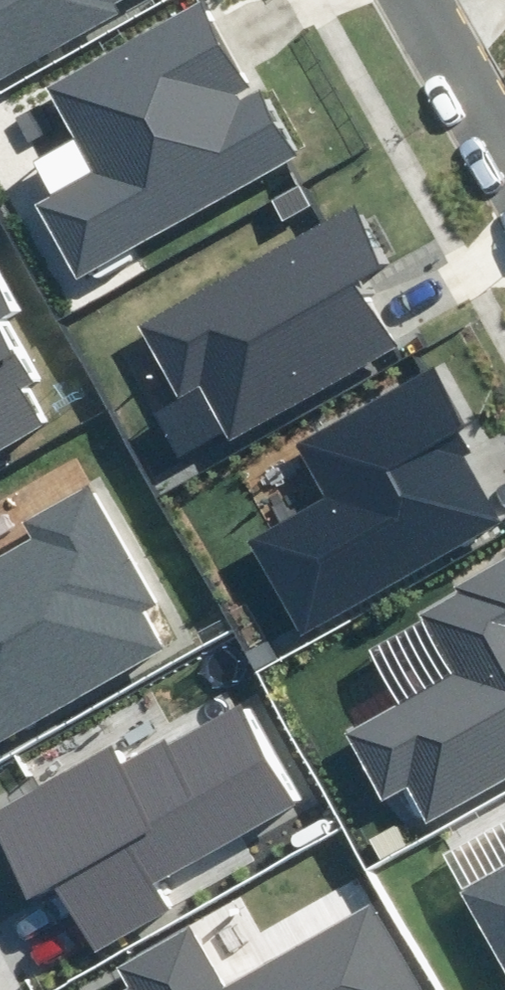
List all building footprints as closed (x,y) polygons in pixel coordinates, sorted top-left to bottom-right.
[(132,0),(0,0),(0,69),(132,0)] [(253,100),(203,8),(48,90),(94,175),(36,207),(76,279),(304,157),(269,92),(253,100)] [(361,278),(384,265),(353,207),(141,319),(182,394),(203,383),(231,435),(398,346),(361,278)] [(44,424),(26,391),(41,382),(9,325),(29,315),(0,263),(0,449),(44,424)] [(460,454),(486,440),(443,365),(302,444),(330,495),(244,543),(298,640),(501,527),(460,454)] [(161,651),(140,614),(156,605),(91,489),(26,526),(34,540),(0,560),(0,742),(161,651)] [(411,608),(450,678),(347,734),(383,799),(411,784),(428,816),(504,775),(504,557),(411,608)] [(303,808),(241,699),(121,767),(111,750),(0,813),(0,828),(38,894),(52,886),(93,956),(182,905),(170,884),(303,808)] [(457,887),(504,974),(504,860),(457,887)] [(371,908),(225,989),(192,930),(124,968),(135,988),(131,989),(417,989),(371,908)]
